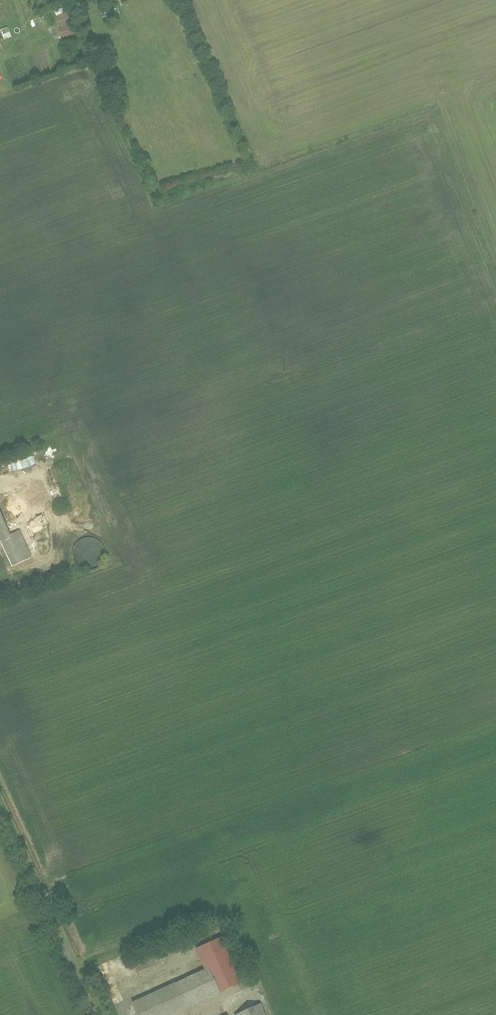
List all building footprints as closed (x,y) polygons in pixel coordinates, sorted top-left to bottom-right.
[(54,7),(65,33),(77,30),(65,3),(54,7)] [(2,40),(10,37),(7,28),(0,30),(0,31),(2,40)] [(0,512),(0,541),(1,540),(11,535),(10,534),(0,512)] [(32,556),(19,530),(10,534),(11,535),(1,540),(13,566),(32,556)] [(224,936),(195,949),(204,970),(132,1003),(137,1014),(173,1014),(245,982),(224,936)] [(261,1004),(237,1014),(267,1014),(261,1004)]
